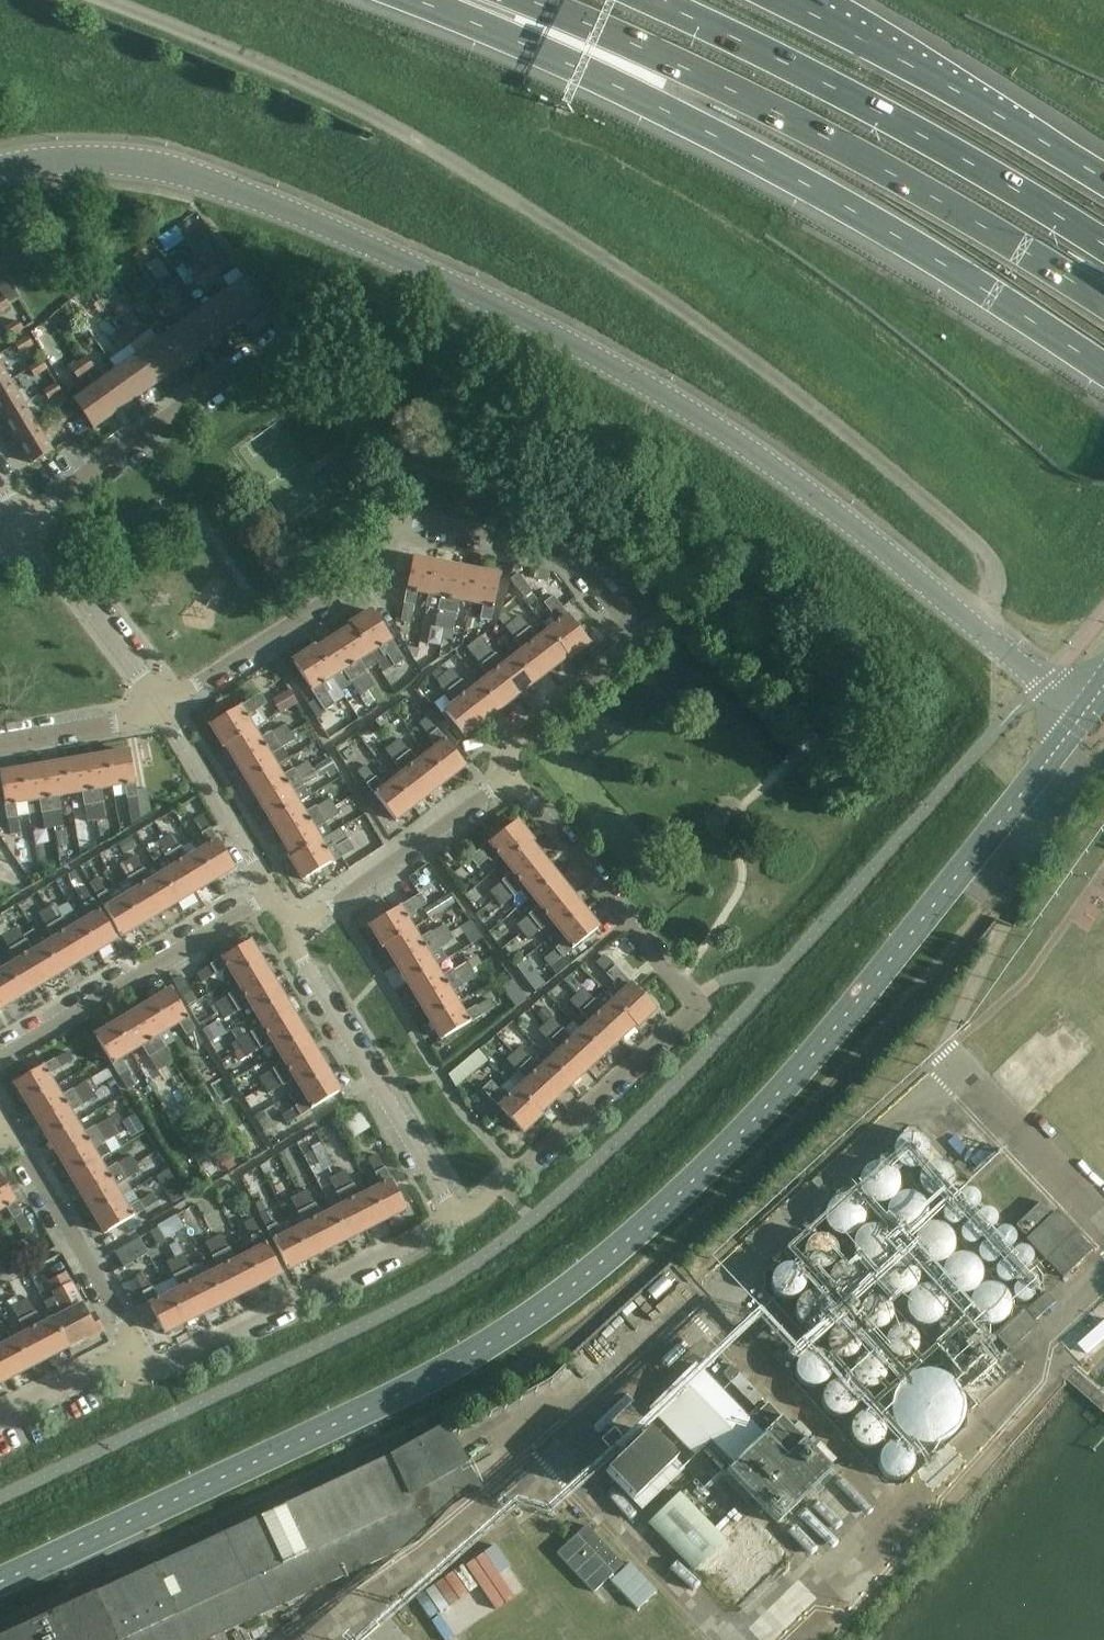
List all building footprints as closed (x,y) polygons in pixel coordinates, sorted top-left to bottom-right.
[(221,294),(229,289),(222,280),(223,280),(213,266),(205,272),(215,285),(221,294)] [(206,292),(215,285),(205,272),(196,278),(206,292)] [(221,294),(242,324),(264,308),(243,279),(229,289),(221,294)] [(9,307),(20,300),(14,292),(3,298),(3,297),(0,299),(0,312),(9,307)] [(242,324),(221,294),(200,309),(220,339),(242,324)] [(162,302),(172,315),(180,310),(171,296),(162,302)] [(172,315),(162,302),(154,307),(163,321),(172,315)] [(220,339),(200,309),(178,325),(199,354),(220,339)] [(4,329),(10,339),(23,331),(17,321),(4,329)] [(199,354),(178,325),(157,340),(178,369),(199,354)] [(128,326),(119,332),(129,346),(138,339),(128,326)] [(129,346),(119,332),(111,338),(121,351),(129,346)] [(14,345),(20,355),(33,346),(27,337),(14,345)] [(157,340),(136,355),(157,384),(178,369),(157,340)] [(115,370),(135,399),(157,384),(136,355),(115,370)] [(77,363),(87,376),(95,371),(85,357),(77,363)] [(28,368),(34,378),(47,370),(41,360),(28,368)] [(87,376),(77,363),(69,368),(78,382),(87,376)] [(0,365),(0,386),(9,381),(0,365)] [(135,399),(115,370),(93,385),(114,414),(135,399)] [(24,404),(10,381),(9,381),(0,386),(0,413),(3,417),(24,404)] [(42,391),(48,401),(61,394),(56,384),(42,391)] [(114,414),(93,385),(71,401),(92,430),(114,414)] [(24,404),(3,417),(17,440),(38,427),(24,404)] [(62,425),(75,416),(69,407),(56,415),(62,425)] [(52,452),(51,449),(38,427),(17,440),(31,465),(52,452)] [(428,597),(434,563),(412,559),(399,621),(411,623),(416,595),(428,597)] [(434,563),(428,597),(440,599),(434,628),(443,630),(456,568),(434,563)] [(469,617),(471,606),(470,606),(477,572),(456,568),(443,630),(453,632),(456,616),(457,616),(457,614),(469,617)] [(479,621),(491,623),(499,576),(477,572),(470,606),(471,606),(482,608),(479,621)] [(518,574),(509,581),(524,600),(532,593),(518,574)] [(554,625),(546,632),(566,659),(568,661),(589,645),(552,597),(543,605),(552,616),(549,618),(554,625)] [(511,659),(532,686),(549,672),(510,623),(512,622),(502,609),(498,620),(514,640),(513,640),(521,651),(511,659)] [(394,668),(404,662),(372,612),(351,624),(371,655),(378,651),(383,659),(386,656),(394,668)] [(566,659),(546,632),(537,638),(529,628),(529,629),(519,616),(512,622),(510,623),(549,672),(566,659)] [(375,687),(366,672),(378,665),(371,655),(351,624),(349,626),(351,628),(333,639),(367,692),(368,692),(375,687)] [(472,644),(515,699),(532,686),(511,659),(503,665),(495,655),(481,637),(472,644)] [(314,648),(312,650),(332,680),(340,692),(351,685),(359,697),(362,696),(372,712),(377,708),(367,692),(333,639),(316,650),(314,648)] [(477,685),(497,712),(515,699),(472,644),(466,648),(480,666),(479,667),(487,677),(477,685)] [(312,650),(292,663),(316,700),(324,713),(334,706),(334,705),(344,699),(340,692),(332,680),(312,650)] [(443,675),(481,725),(497,712),(477,685),(469,691),(461,681),(460,681),(451,669),(443,675)] [(454,703),(443,712),(463,738),(481,725),(443,675),(436,680),(454,703)] [(298,704),(289,690),(272,700),(280,715),(298,704)] [(221,746),(253,727),(249,721),(257,716),(255,713),(267,706),(260,696),(209,726),(221,746)] [(316,700),(308,705),(316,718),(324,713),(316,700)] [(426,755),(447,782),(465,768),(426,718),(418,724),(428,737),(427,737),(435,747),(426,755)] [(253,727),(221,746),(223,749),(225,747),(235,764),(289,732),(285,725),(260,739),(253,727)] [(289,732),(235,764),(247,783),(287,759),(281,749),(294,741),(289,732)] [(447,782),(426,755),(417,762),(409,752),(408,752),(399,739),(391,745),(430,795),(447,782)] [(430,795),(391,745),(384,751),(394,763),(393,764),(401,774),(392,781),(412,808),(430,795)] [(107,756),(112,789),(124,787),(130,825),(150,814),(146,790),(135,792),(129,752),(107,756)] [(85,760),(96,822),(105,820),(101,791),(112,789),(107,756),(85,760)] [(258,803),(312,770),(307,762),(293,770),(287,759),(247,783),(258,803)] [(330,759),(312,770),(316,778),(317,780),(325,775),(328,779),(338,773),(330,759)] [(64,764),(69,797),(82,795),(87,823),(96,822),(85,760),(64,764)] [(42,767),(53,829),(54,829),(55,836),(64,834),(58,799),(69,797),(64,764),(42,767)] [(412,808),(392,781),(382,788),(375,778),(374,779),(364,766),(356,772),(395,822),(412,808)] [(39,802),(41,815),(42,815),(45,830),(53,829),(42,767),(21,771),(27,804),(28,804),(39,802)] [(309,798),(303,787),(303,786),(316,778),(312,770),(258,803),(270,822),(299,804),(298,804),(309,798)] [(17,818),(30,816),(28,804),(27,804),(21,771),(0,774),(0,782),(9,837),(20,835),(17,818)] [(299,804),(270,822),(281,841),(335,809),(329,799),(316,808),(316,807),(304,814),(299,804)] [(335,809),(281,841),(291,858),(289,859),(290,862),(333,836),(325,823),(339,815),(335,809)] [(197,852),(214,881),(234,870),(202,816),(193,821),(201,835),(207,846),(197,852)] [(502,863),(531,840),(516,822),(469,859),(477,869),(488,860),(490,863),(498,857),(502,863)] [(214,881),(197,852),(187,858),(180,847),(180,848),(172,834),(164,839),(196,892),(214,881)] [(348,840),(339,846),(333,836),(290,862),(302,882),(354,851),(348,840)] [(130,837),(117,845),(124,856),(137,848),(130,837)] [(196,892),(164,839),(145,849),(155,864),(154,865),(177,904),(196,892)] [(493,899),(542,859),(531,844),(533,843),(531,840),(502,863),(511,874),(501,882),(501,883),(488,893),(493,899)] [(126,861),(158,915),(177,904),(154,865),(144,871),(143,870),(135,856),(126,861)] [(530,898),(556,876),(542,859),(493,899),(500,908),(513,898),(524,890),(530,898)] [(118,886),(124,896),(123,897),(140,926),(158,915),(126,861),(119,866),(127,880),(126,880),(127,881),(118,886)] [(521,933),(570,894),(556,876),(530,898),(538,908),(528,916),(528,917),(516,927),(521,933)] [(97,879),(89,884),(120,938),(140,926),(123,897),(124,896),(118,886),(117,885),(106,892),(105,892),(97,879)] [(90,918),(80,923),(79,924),(97,953),(116,941),(84,887),(75,892),(83,906),(90,918)] [(557,932),(584,911),(570,894),(521,933),(527,941),(540,931),(540,932),(551,923),(557,932)] [(448,895),(423,911),(428,920),(454,904),(448,895)] [(381,946),(412,927),(408,921),(416,916),(414,913),(426,906),(420,896),(369,926),(381,946)] [(74,913),(63,919),(62,918),(62,919),(53,905),(46,910),(78,964),(97,953),(79,924),(80,923),(74,913)] [(42,946),(59,975),(78,964),(46,910),(38,914),(46,928),(45,928),(52,940),(42,946)] [(547,957),(543,960),(549,969),(556,977),(570,966),(563,958),(598,929),(584,911),(557,932),(548,940),(556,950),(547,957)] [(412,927),(381,946),(382,949),(385,948),(394,964),(448,932),(444,925),(430,933),(419,939),(412,927)] [(8,932),(41,986),(59,975),(42,946),(32,952),(25,941),(17,927),(8,932)] [(41,986),(8,932),(0,937),(15,962),(6,968),(5,969),(22,997),(41,986)] [(448,932),(394,964),(406,983),(407,985),(436,967),(447,960),(441,950),(440,949),(454,941),(448,932)] [(232,979),(261,962),(250,942),(195,975),(200,984),(216,975),(222,986),(233,980),(232,979)] [(613,1000),(638,1027),(655,1011),(603,955),(595,963),(606,975),(605,975),(615,986),(612,988),(618,995),(613,1000)] [(218,1013),(272,980),(261,962),(232,979),(233,980),(238,989),(227,996),(228,997),(214,1005),(218,1013)] [(436,967),(407,985),(417,1002),(471,970),(466,962),(442,977),(436,967)] [(4,1008),(22,997),(5,969),(0,971),(0,1002),(4,1008)] [(471,970),(417,1002),(428,1021),(458,1003),(452,994),(463,987),(463,986),(476,978),(471,970)] [(197,1001),(181,976),(172,981),(179,992),(189,1007),(197,1001)] [(538,976),(527,984),(534,993),(545,985),(538,976)] [(272,980),(218,1013),(223,1021),(239,1012),(245,1022),(283,999),(272,980)] [(577,994),(576,995),(618,1041),(620,1040),(634,1027),(635,1029),(638,1027),(613,1000),(612,1001),(605,994),(596,1002),(594,1000),(593,1000),(582,989),(577,994)] [(170,991),(151,1003),(168,1032),(169,1031),(179,1025),(186,1037),(194,1050),(203,1045),(170,991)] [(576,995),(569,1001),(580,1013),(579,1013),(588,1023),(580,1030),(580,1031),(603,1056),(618,1041),(576,995)] [(245,1022),(230,1031),(236,1042),(241,1050),(295,1017),(283,999),(245,1022)] [(458,1003),(428,1021),(440,1041),(494,1009),(489,1000),(475,1008),(475,1007),(464,1013),(458,1003)] [(151,1003),(132,1014),(165,1068),(173,1063),(164,1049),(176,1043),(169,1031),(168,1032),(151,1003)] [(544,1008),(536,1015),(544,1025),(551,1018),(552,1017),(544,1008)] [(132,1014),(114,1025),(131,1054),(132,1054),(141,1048),(148,1059),(157,1073),(165,1068),(132,1014)] [(295,1017),(241,1050),(246,1058),(260,1049),(267,1060),(277,1053),(306,1036),(295,1017)] [(573,1023),(564,1031),(562,1029),(561,1030),(551,1018),(544,1025),(587,1071),(603,1056),(580,1031),(580,1030),(573,1023)] [(218,1021),(202,1031),(210,1044),(226,1035),(218,1021)] [(131,1054),(114,1025),(95,1037),(127,1091),(136,1085),(121,1060),(131,1054)] [(547,1061),(570,1086),(587,1071),(544,1025),(537,1031),(548,1042),(547,1043),(556,1053),(547,1061)] [(306,1036),(277,1053),(283,1064),(272,1070),(272,1071),(258,1079),(263,1087),(317,1055),(306,1036)] [(505,1061),(517,1073),(506,1083),(539,1118),(541,1116),(540,1114),(554,1101),(511,1055),(513,1054),(497,1037),(490,1044),(506,1060),(505,1061)] [(570,1086),(547,1061),(539,1068),(530,1059),(519,1048),(513,1054),(511,1055),(554,1101),(570,1086)] [(479,1050),(448,1075),(456,1089),(489,1062),(479,1050)] [(26,1104),(55,1087),(48,1076),(73,1061),(68,1052),(14,1084),(26,1104)] [(317,1055),(263,1087),(268,1095),(282,1087),(293,1081),(299,1091),(328,1073),(317,1055)] [(294,1108),(280,1116),(286,1125),(340,1093),(328,1073),(299,1091),(289,1097),(295,1107),(294,1107),(294,1108)] [(37,1122),(91,1090),(86,1082),(61,1097),(55,1087),(26,1104),(37,1122)] [(490,1082),(481,1090),(522,1134),(539,1118),(506,1083),(498,1091),(490,1082)] [(48,1141),(77,1124),(71,1113),(82,1107),(95,1098),(91,1090),(37,1122),(48,1141)] [(263,1112),(254,1117),(263,1132),(272,1127),(263,1112)] [(59,1160),(113,1128),(108,1119),(83,1134),(77,1124),(48,1141),(59,1160)] [(111,1153),(105,1143),(117,1135),(113,1128),(59,1160),(70,1178),(99,1161),(111,1153)] [(893,1155),(894,1160),(896,1164),(898,1168),(902,1172),(906,1174),(911,1174),(916,1174),(921,1172),(925,1170),(928,1166),(930,1161),(931,1157),(930,1152),(929,1147),(926,1143),(922,1140),(918,1138),(913,1137),(908,1138),(904,1139),(900,1142),(896,1146),(894,1150),(893,1155)] [(370,1191),(385,1221),(405,1211),(377,1155),(367,1160),(375,1174),(374,1174),(380,1186),(370,1191)] [(81,1197),(135,1165),(130,1156),(105,1171),(99,1161),(70,1178),(81,1197)] [(135,1165),(81,1197),(92,1215),(132,1192),(126,1182),(126,1181),(140,1172),(135,1165)] [(920,1183),(920,1188),(922,1192),(925,1196),(928,1199),(933,1202),(938,1202),(942,1202),(947,1200),(951,1198),(954,1194),(956,1189),(957,1185),(957,1180),(955,1175),(952,1171),(949,1168),(944,1166),(939,1165),(934,1166),(930,1167),(926,1170),(923,1174),(921,1178),(920,1183)] [(858,1185),(859,1191),(861,1196),(864,1200),(868,1203),(873,1206),(878,1207),(883,1206),(889,1204),(893,1201),(896,1197),(899,1192),(900,1187),(899,1182),(897,1177),(894,1172),(890,1169),(885,1166),(880,1166),(875,1166),(869,1168),(865,1171),(862,1175),(859,1180),(858,1185)] [(385,1221),(370,1191),(359,1196),(353,1185),(345,1171),(337,1175),(366,1231),(385,1221)] [(366,1231),(337,1175),(328,1180),(341,1205),(331,1211),(346,1241),(366,1231)] [(6,1209),(21,1234),(30,1229),(0,1177),(0,1213),(6,1209)] [(178,1188),(166,1195),(172,1204),(183,1198),(178,1188)] [(346,1241),(331,1211),(320,1216),(315,1205),(314,1205),(307,1191),(299,1195),(327,1251),(346,1241)] [(959,1201),(959,1204),(960,1206),(962,1208),(964,1210),(966,1211),(969,1212),(971,1212),(974,1211),(976,1209),(978,1207),(979,1205),(979,1202),(979,1199),(978,1197),(977,1195),(975,1193),(972,1192),(970,1191),(967,1192),(964,1192),(962,1194),(960,1196),(959,1198),(959,1201)] [(132,1192),(92,1215),(104,1235),(158,1203),(152,1194),(138,1202),(132,1192)] [(327,1251),(299,1195),(290,1199),(303,1225),(293,1230),(292,1230),(308,1261),(327,1251)] [(886,1216),(887,1221),(888,1226),(892,1231),(896,1234),(901,1237),(906,1237),(911,1237),(916,1235),(921,1232),(924,1228),(927,1223),(927,1218),(927,1212),(925,1207),(922,1203),(918,1199),(913,1197),(908,1196),(902,1197),(897,1199),(893,1202),(889,1206),(887,1211),(886,1216)] [(825,1220),(826,1225),(828,1230),(831,1234),(835,1238),(840,1240),(845,1241),(850,1241),(855,1239),(860,1236),(863,1232),(866,1227),(867,1221),(866,1216),(864,1211),(861,1207),(857,1203),(852,1201),(847,1200),(841,1200),(836,1202),(832,1205),(828,1209),(826,1214),(825,1220)] [(1049,1213),(1039,1203),(1015,1227),(1024,1237),(1049,1213)] [(942,1218),(942,1220),(943,1223),(944,1225),(946,1227),(949,1228),(951,1228),(954,1228),(957,1227),(959,1226),(961,1224),(962,1221),(962,1218),(962,1216),(961,1213),(959,1211),(957,1209),(955,1208),(952,1208),(950,1208),(947,1209),(945,1210),(943,1212),(942,1215),(942,1218)] [(1056,1210),(1025,1240),(1064,1280),(1095,1250),(1056,1210)] [(288,1220),(277,1226),(276,1224),(275,1225),(268,1211),(259,1215),(287,1271),(308,1261),(292,1230),(293,1230),(288,1220)] [(977,1221),(977,1223),(978,1226),(980,1228),(982,1230),(984,1231),(987,1231),(989,1231),(992,1230),(994,1229),(996,1227),(997,1224),(997,1222),(997,1219),(996,1216),(995,1214),(993,1213),(990,1212),(988,1211),(985,1211),(982,1212),(980,1214),(978,1216),(977,1218),(977,1221)] [(245,1255),(261,1285),(281,1275),(252,1219),(243,1223),(250,1238),(256,1250),(245,1255)] [(914,1247),(915,1252),(917,1257),(920,1262),(924,1265),(929,1267),(934,1268),(939,1268),(944,1266),(949,1263),(952,1259),(955,1254),(956,1249),(955,1243),(953,1238),(950,1234),(946,1230),(941,1228),(936,1227),(931,1228),(925,1229),(921,1233),(918,1237),(915,1241),(914,1247)] [(960,1236),(960,1239),(961,1241),(963,1244),(965,1245),(967,1246),(970,1247),(972,1247),(975,1246),(977,1244),(979,1242),(980,1240),(980,1237),(980,1235),(979,1232),(978,1230),(976,1228),(973,1227),(971,1227),(968,1227),(965,1228),(963,1229),(961,1231),(960,1234),(960,1236)] [(149,1233),(156,1246),(165,1242),(157,1228),(149,1233)] [(854,1251),(854,1256),(856,1261),(859,1265),(863,1269),(868,1271),(874,1272),(879,1272),(884,1270),(888,1267),(892,1263),(894,1258),(895,1253),(895,1247),(893,1242),(890,1238),(886,1234),(881,1232),(875,1231),(870,1231),(865,1233),(861,1236),(857,1241),(855,1245),(854,1251)] [(996,1240),(996,1243),(997,1245),(998,1248),(1000,1249),(1003,1250),(1005,1251),(1008,1251),(1011,1250),(1013,1248),(1015,1246),(1016,1244),(1016,1241),(1016,1239),(1015,1236),(1013,1234),(1011,1232),(1009,1231),(1006,1231),(1004,1231),(1001,1232),(999,1233),(997,1235),(996,1238),(996,1240)] [(261,1285),(245,1255),(234,1261),(221,1235),(213,1239),(241,1295),(261,1285)] [(148,1254),(139,1239),(114,1253),(123,1268),(148,1254)] [(241,1295),(213,1239),(204,1243),(211,1257),(211,1258),(212,1259),(201,1264),(202,1265),(207,1275),(222,1305),(241,1295)] [(804,1258),(804,1263),(806,1267),(809,1271),(812,1274),(817,1276),(822,1277),(826,1277),(831,1275),(835,1272),(838,1269),(840,1264),(841,1259),(841,1255),(839,1250),(836,1246),(833,1243),(828,1241),(823,1240),(818,1240),(814,1242),(810,1245),(807,1249),(805,1253),(804,1258)] [(979,1256),(979,1259),(980,1261),(981,1264),(983,1265),(986,1266),(989,1267),(991,1267),(994,1266),(996,1264),(998,1262),(999,1260),(999,1257),(999,1255),(998,1252),(997,1250),(994,1248),(992,1247),(989,1247),(987,1247),(984,1248),(982,1249),(980,1251),(979,1254),(979,1256)] [(1013,1259),(1013,1262),(1014,1264),(1015,1267),(1017,1268),(1020,1270),(1022,1270),(1025,1270),(1028,1269),(1030,1267),(1032,1265),(1033,1263),(1033,1260),(1033,1258),(1032,1255),(1030,1253),(1028,1251),(1026,1250),(1023,1250),(1021,1250),(1018,1251),(1016,1252),(1014,1254),(1013,1257),(1013,1259)] [(173,1277),(173,1278),(163,1284),(183,1324),(203,1315),(174,1259),(172,1254),(170,1251),(163,1254),(167,1262),(166,1263),(173,1277)] [(182,1255),(174,1259),(203,1315),(222,1305),(207,1275),(202,1265),(191,1270),(190,1268),(190,1269),(182,1255)] [(943,1278),(943,1283),(945,1288),(948,1292),(952,1296),(957,1298),(962,1299),(968,1299),(973,1297),(977,1294),(981,1290),(983,1285),(984,1279),(984,1274),(982,1269),(979,1265),(975,1261),(970,1259),(964,1258),(959,1258),(954,1260),(949,1263),(946,1267),(944,1272),(943,1278)] [(882,1281),(883,1286),(885,1290),(887,1294),(891,1297),(895,1299),(900,1300),(905,1300),(910,1298),(914,1295),(917,1292),(919,1287),(920,1283),(919,1278),(918,1273),(915,1269),(911,1266),(907,1264),(902,1263),(897,1263),(893,1265),(888,1268),(885,1272),(883,1276),(882,1281)] [(995,1276),(995,1278),(996,1281),(998,1283),(1000,1285),(1002,1286),(1005,1286),(1007,1286),(1010,1285),(1012,1283),(1014,1282),(1015,1279),(1015,1276),(1015,1274),(1014,1271),(1013,1269),(1011,1267),(1008,1266),(1006,1266),(1003,1266),(1000,1267),(998,1268),(997,1270),(995,1273),(995,1276)] [(831,1284),(831,1289),(833,1294),(836,1298),(839,1301),(844,1303),(848,1304),(853,1304),(858,1302),(862,1299),(865,1295),(867,1291),(868,1286),(868,1281),(866,1277),(863,1273),(859,1270),(855,1268),(850,1267),(845,1267),(841,1269),(837,1272),(834,1275),(831,1280),(831,1284)] [(772,1286),(772,1291),(774,1296),(776,1299),(780,1303),(785,1305),(789,1306),(794,1305),(799,1303),(803,1301),(806,1297),(808,1293),(809,1288),(808,1283),(807,1278),(804,1274),(800,1271),(796,1269),(791,1268),(786,1269),(782,1270),(778,1273),(775,1277),(772,1281),(772,1286)] [(66,1274),(46,1284),(53,1298),(43,1303),(51,1319),(67,1350),(83,1341),(83,1343),(103,1332),(94,1315),(88,1318),(66,1274)] [(151,1288),(144,1275),(135,1279),(163,1335),(183,1324),(163,1284),(152,1289),(152,1288),(151,1288)] [(1013,1295),(1013,1298),(1014,1300),(1016,1302),(1018,1304),(1020,1305),(1023,1306),(1025,1305),(1028,1304),(1030,1303),(1032,1301),(1033,1298),(1033,1296),(1033,1293),(1032,1291),(1031,1289),(1029,1287),(1026,1286),(1024,1285),(1021,1285),(1019,1286),(1016,1288),(1015,1290),(1013,1292),(1013,1295)] [(971,1309),(972,1314),(974,1319),(977,1323),(981,1327),(986,1329),(991,1330),(996,1330),(1001,1328),(1006,1325),(1009,1321),(1012,1316),(1013,1310),(1012,1305),(1010,1300),(1007,1296),(1003,1292),(998,1290),(993,1289),(987,1289),(982,1291),(978,1294),(974,1298),(972,1303),(971,1309)] [(907,1311),(907,1316),(909,1321),(912,1326),(916,1329),(921,1331),(926,1332),(932,1332),(937,1330),(941,1327),(945,1323),(947,1318),(948,1313),(947,1307),(946,1302),(943,1298),(938,1294),(934,1292),(928,1291),(923,1292),(918,1294),(913,1297),(910,1301),(908,1306),(907,1311)] [(1055,1303),(1046,1293),(1026,1311),(1036,1321),(1055,1303)] [(9,1300),(13,1307),(11,1308),(24,1334),(12,1340),(27,1370),(47,1360),(18,1304),(20,1303),(16,1296),(9,1300)] [(796,1315),(797,1320),(798,1325),(801,1328),(805,1332),(809,1334),(814,1335),(819,1334),(823,1333),(827,1330),(831,1326),(833,1322),(833,1317),(833,1312),(831,1307),(829,1303),(825,1300),(820,1298),(816,1297),(811,1298),(806,1299),(802,1302),(799,1306),(797,1310),(796,1315)] [(27,1299),(20,1303),(18,1304),(47,1360),(67,1350),(51,1319),(41,1324),(35,1313),(35,1314),(27,1299)] [(858,1318),(859,1323),(860,1328),(863,1332),(867,1335),(871,1337),(876,1338),(881,1338),(886,1336),(890,1333),(893,1329),(895,1325),(896,1320),(895,1315),(894,1311),(891,1307),(887,1304),(883,1302),(878,1301),(873,1301),(868,1303),(864,1305),(861,1309),(859,1314),(858,1318)] [(1090,1316),(1093,1320),(1099,1326),(1103,1331),(1103,1313),(1099,1307),(1090,1316)] [(996,1337),(1009,1352),(1037,1326),(1024,1312),(996,1337)] [(1079,1344),(1088,1354),(1103,1339),(1103,1331),(1099,1326),(1079,1344)] [(886,1348),(887,1353),(888,1357),(891,1361),(895,1365),(899,1367),(904,1368),(909,1367),(913,1365),(917,1363),(921,1359),(923,1355),(924,1350),(923,1345),(921,1340),(919,1336),(915,1333),(911,1331),(906,1330),(901,1331),(896,1332),(892,1335),(889,1339),(887,1343),(886,1348)] [(827,1349),(828,1354),(829,1358),(832,1362),(836,1365),(840,1367),(845,1368),(850,1368),(855,1366),(859,1363),(862,1360),(864,1355),(865,1350),(864,1346),(863,1341),(860,1337),(856,1334),(852,1332),(847,1331),(842,1331),(837,1333),(833,1336),(830,1340),(828,1344),(827,1349)] [(1070,1334),(1060,1342),(1079,1362),(1088,1354),(1079,1344),(1070,1334)] [(8,1380),(27,1370),(12,1340),(3,1344),(0,1339),(0,1364),(8,1380)] [(799,1376),(799,1380),(801,1385),(803,1389),(807,1392),(812,1394),(816,1395),(821,1395),(826,1393),(830,1390),(833,1386),(835,1382),(836,1377),(835,1372),(834,1368),(831,1364),(827,1361),(823,1359),(818,1358),(813,1358),(809,1360),(805,1363),(801,1366),(799,1371),(799,1376)] [(855,1378),(855,1383),(857,1387),(860,1391),(863,1395),(868,1397),(873,1398),(878,1397),(882,1395),(886,1393),(889,1389),(891,1385),(892,1380),(892,1375),(890,1370),(887,1366),(884,1363),(879,1361),(874,1360),(869,1361),(865,1362),(861,1365),(858,1369),(856,1373),(855,1378)] [(832,1471),(780,1417),(767,1404),(750,1420),(695,1363),(648,1409),(693,1456),(708,1441),(732,1466),(726,1471),(777,1525),(832,1471)] [(8,1380),(0,1364),(0,1384),(8,1380)] [(731,1366),(721,1375),(753,1407),(763,1398),(731,1366)] [(894,1413),(895,1422),(898,1431),(904,1439),(911,1445),(920,1449),(929,1451),(939,1450),(948,1447),(956,1441),(962,1434),(966,1426),(967,1416),(967,1407),(963,1398),(958,1390),(950,1384),(942,1380),(932,1378),(923,1379),(914,1382),(906,1388),(900,1395),(896,1403),(894,1413)] [(823,1404),(824,1409),(825,1413),(828,1417),(832,1420),(836,1422),(841,1423),(846,1423),(851,1421),(855,1418),(858,1415),(860,1410),(861,1405),(860,1401),(859,1396),(856,1392),(852,1389),(848,1387),(843,1386),(838,1386),(833,1388),(829,1391),(826,1395),(824,1399),(823,1404)] [(852,1435),(853,1439),(854,1444),(857,1448),(861,1451),(865,1453),(870,1454),(875,1454),(879,1452),(883,1449),(887,1445),(889,1441),(889,1436),(889,1431),(887,1427),(885,1423),(881,1420),(876,1418),(872,1417),(867,1417),(862,1419),(858,1422),(855,1425),(853,1430),(852,1435)] [(417,1543),(427,1532),(450,1508),(481,1490),(445,1425),(389,1457),(153,1567),(94,1595),(0,1639),(210,1639),(417,1543)] [(605,1473),(632,1502),(675,1461),(648,1432),(605,1473)] [(880,1467),(880,1472),(882,1477),(885,1481),(888,1484),(893,1486),(898,1487),(903,1487),(907,1485),(911,1482),(914,1478),(916,1474),(917,1469),(917,1464),(915,1460),(912,1456),(909,1453),(904,1451),(899,1450),(895,1450),(890,1452),(886,1455),(883,1458),(881,1463),(880,1467)] [(679,1493),(647,1524),(692,1572),(725,1542),(679,1493)] [(623,1565),(586,1526),(556,1554),(594,1593),(623,1565)]
